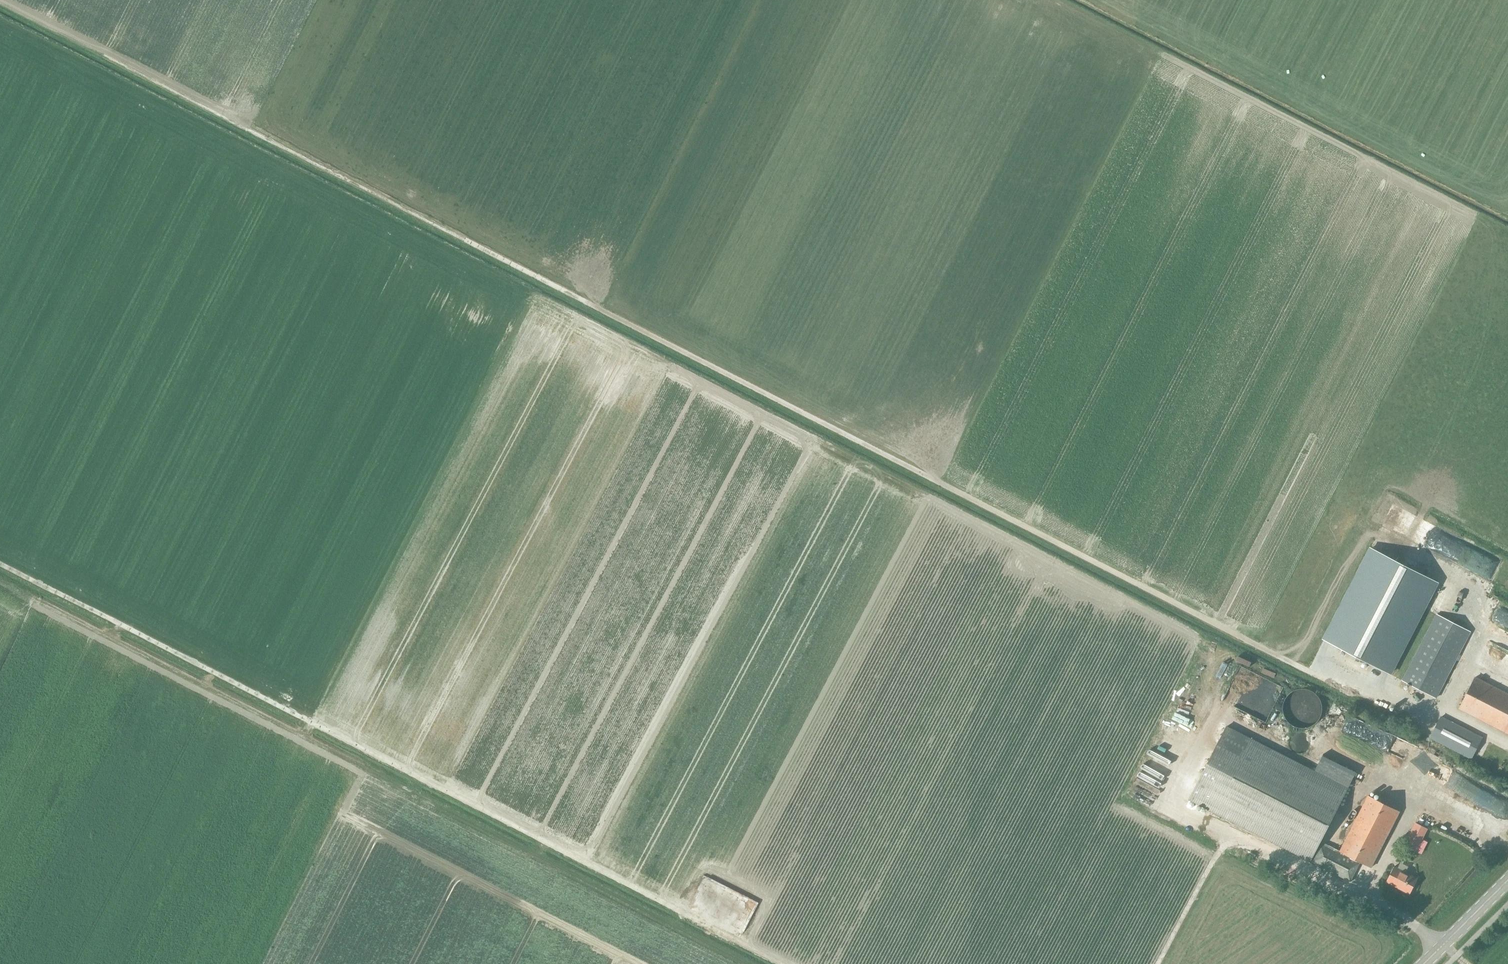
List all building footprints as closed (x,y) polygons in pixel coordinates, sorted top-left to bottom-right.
[(1371,549),(1324,639),(1390,673),(1437,583),(1371,549)] [(1437,698),(1470,633),(1436,615),(1403,680),(1437,698)] [(1502,625),(1499,636),(1507,639),(1507,627),(1502,625)] [(1475,677),(1459,709),(1507,734),(1507,694),(1475,677)] [(1176,709),(1194,715),(1196,709),(1178,702),(1176,709)] [(1173,711),(1169,719),(1177,723),(1181,716),(1173,711)] [(1472,759),(1482,738),(1441,717),(1430,737),(1472,759)] [(1320,841),(1348,788),(1228,725),(1190,798),(1310,861),(1320,841)] [(1152,748),(1149,755),(1170,764),(1173,758),(1152,748)] [(1150,762),(1147,767),(1165,778),(1168,773),(1150,762)] [(1361,861),(1360,862),(1371,867),(1400,812),(1368,796),(1340,850),(1361,861)] [(1412,858),(1421,841),(1410,835),(1401,852),(1412,858)] [(1361,861),(1340,850),(1320,841),(1310,861),(1350,882),(1360,862),(1361,861)] [(1464,875),(1467,878),(1478,867),(1475,864),(1464,875)] [(1410,894),(1418,878),(1394,867),(1386,882),(1410,894)]
